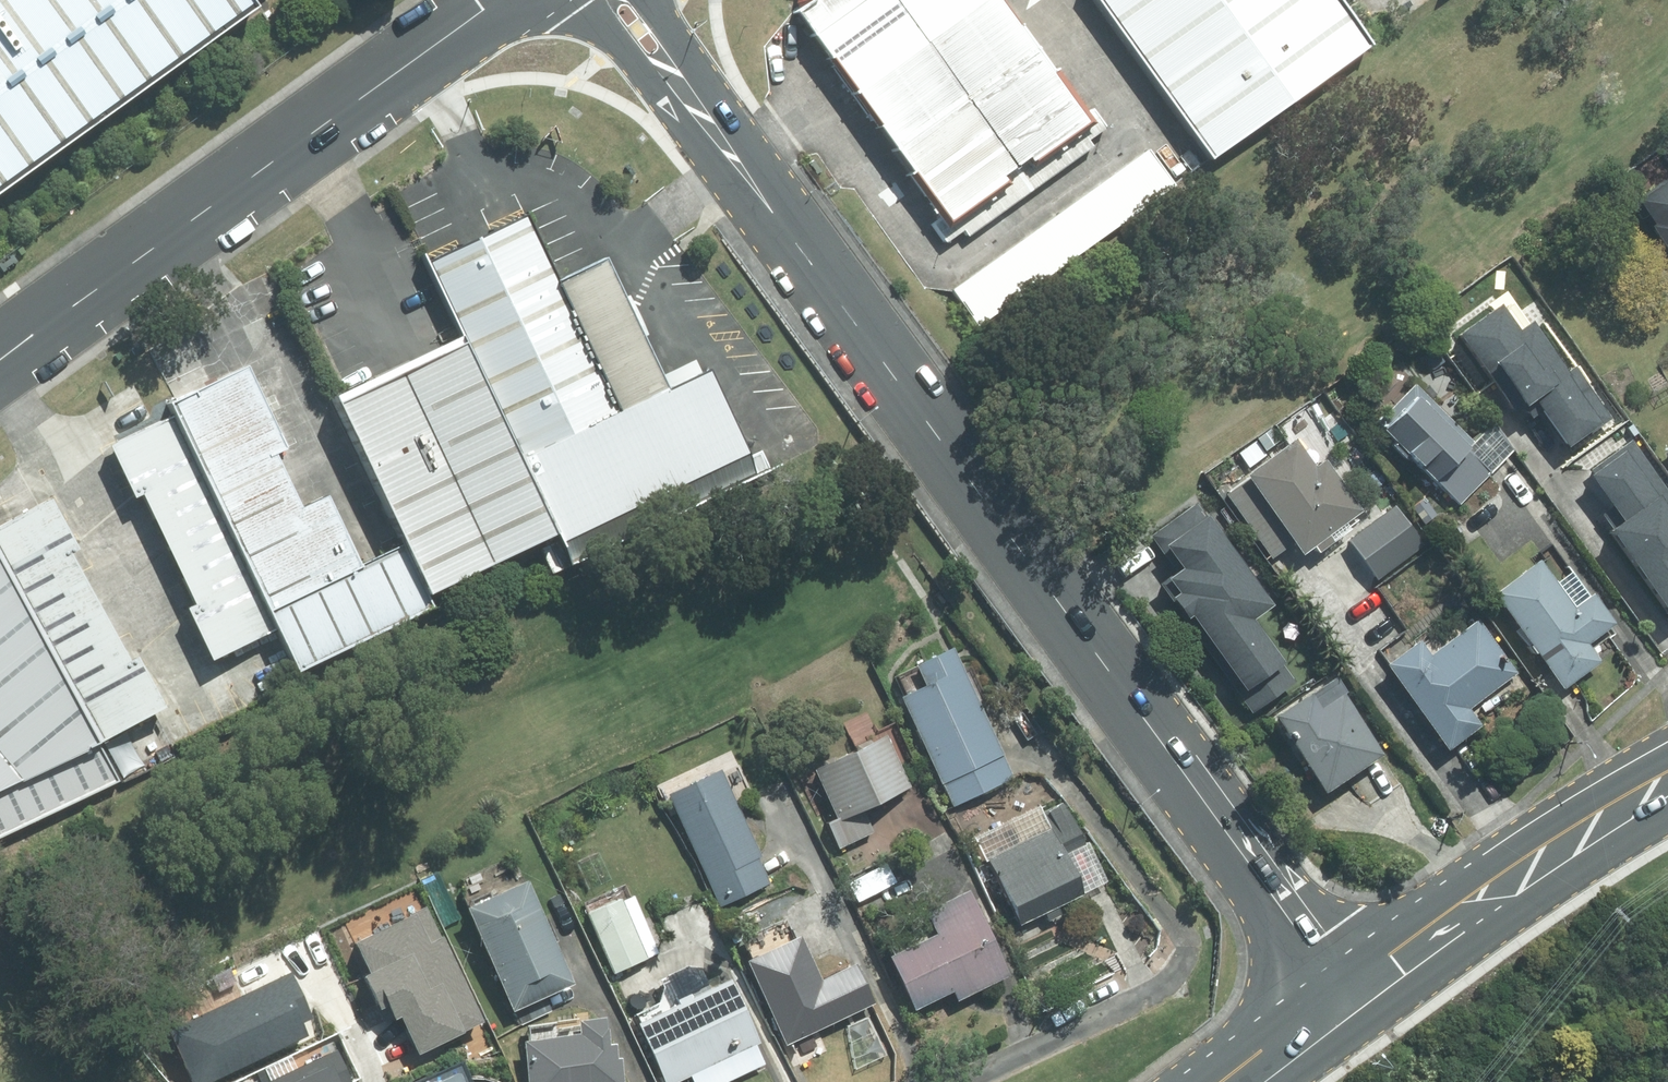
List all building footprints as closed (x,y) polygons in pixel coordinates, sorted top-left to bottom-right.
[(255,12),(247,0),(0,0),(0,192),(255,12)] [(1092,138),(1001,0),(804,0),(788,11),(939,239),(1092,138)] [(1211,164),(1370,55),(1332,0),(1098,0),(1211,164)] [(1172,187),(1148,154),(954,294),(979,327),(1172,187)] [(1634,202),(1667,246),(1667,177),(1634,202)] [(546,558),(746,471),(707,384),(658,405),(602,280),(553,301),(517,217),(415,261),(461,365),(546,558)] [(1452,335),(1516,417),(1530,406),(1571,459),(1614,426),(1526,313),(1518,320),(1500,298),(1452,335)] [(348,416),(434,607),(546,558),(461,365),(348,416)] [(259,635),(284,685),(416,624),(380,547),(359,556),(326,485),(297,499),(243,384),(161,421),(259,635)] [(1473,443),(1414,384),(1373,426),(1434,487),(1440,481),(1463,503),(1516,451),(1491,426),(1473,443)] [(97,450),(196,664),(259,635),(161,421),(97,450)] [(1593,469),(1623,522),(1612,532),(1667,607),(1667,491),(1631,442),(1593,469)] [(1294,444),(1221,497),(1272,566),(1290,553),(1299,566),(1367,517),(1326,460),(1313,470),(1294,444)] [(44,505),(0,527),(0,576),(81,741),(144,710),(44,505)] [(1269,606),(1194,505),(1152,536),(1178,571),(1156,587),(1252,718),(1297,685),(1250,620),(1269,606)] [(1423,551),(1393,507),(1347,538),(1377,582),(1423,551)] [(1606,610),(1591,600),(1571,613),(1539,564),(1492,595),(1561,698),(1605,670),(1588,645),(1617,625),(1606,610)] [(81,741),(0,576),(0,788),(1,788),(81,741)] [(1507,672),(1474,627),(1429,660),(1419,646),(1385,670),(1447,755),(1477,733),(1458,707),(1507,672)] [(926,691),(905,701),(952,807),(1012,780),(953,645),(914,663),(926,691)] [(1386,755),(1335,678),(1273,719),(1324,796),(1386,755)] [(886,735),(814,769),(833,810),(822,815),(839,851),(875,834),(864,809),(911,787),(886,735)] [(718,779),(669,801),(718,908),(767,886),(718,779)] [(1046,831),(988,863),(1011,910),(1073,878),(1046,831)] [(525,885),(469,912),(510,1012),(570,988),(525,885)] [(582,907),(613,975),(658,954),(626,886),(582,907)] [(938,936),(887,958),(914,1021),(1003,983),(965,896),(928,913),(938,936)] [(798,939),(744,962),(780,1044),(870,1005),(856,972),(819,988),(798,939)] [(297,958),(179,1007),(192,1045),(184,1053),(199,1078),(307,1015),(314,997),(297,958)] [(636,1023),(664,1081),(680,1081),(757,1046),(727,981),(636,1023)] [(524,1044),(531,1081),(620,1081),(610,1029),(524,1044)] [(279,1081),(346,1081),(336,1057),(279,1081)]
